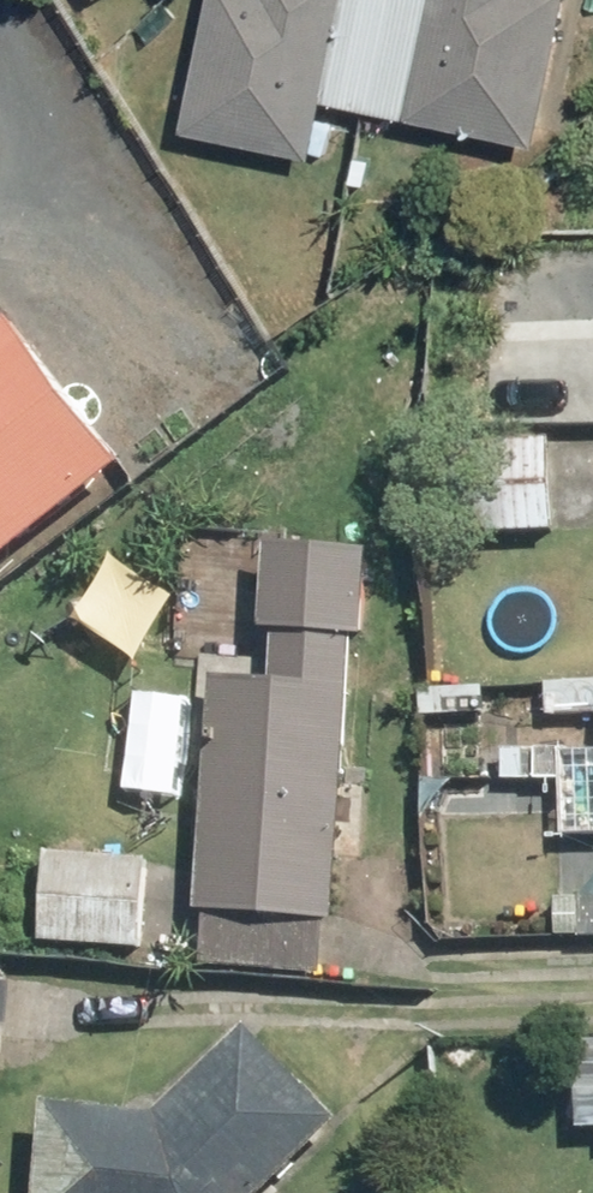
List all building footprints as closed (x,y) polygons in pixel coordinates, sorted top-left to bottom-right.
[(184,133),(316,157),(326,103),(541,143),(567,0),(435,0),(435,1),(429,0),(217,0),(203,73),(167,66),(159,108),(188,113),(184,133)] [(132,462),(9,306),(0,313),(0,566),(132,462)] [(553,441),(456,439),(454,531),(551,533),(553,441)] [(367,639),(372,556),(277,551),(272,635),(281,636),(278,681),(214,678),(201,914),(214,915),(211,967),(326,973),(329,921),(342,922),(359,638),(367,639)] [(550,684),(550,716),(592,716),(592,684),(550,684)] [(555,824),(433,818),(428,931),(550,936),(555,824)] [(0,965),(0,1073),(6,1073),(13,966),(0,965)] [(39,1192),(265,1192),(336,1121),(247,1033),(168,1114),(44,1106),(39,1192)]
